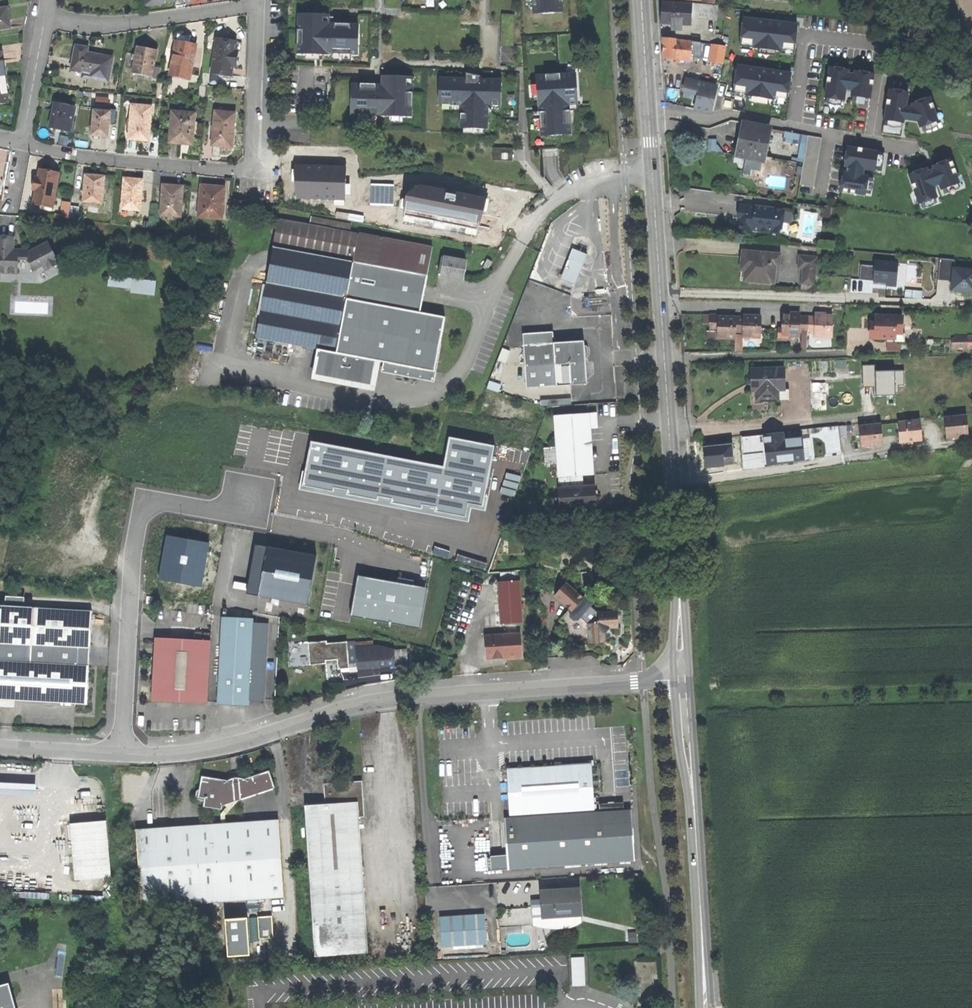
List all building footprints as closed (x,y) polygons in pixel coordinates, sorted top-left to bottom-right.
[(385,8),(401,9),(401,0),(385,0),(385,8)] [(533,3),(533,14),(543,13),(543,14),(554,13),(554,12),(563,12),(562,0),(533,0),(533,3)] [(691,3),(691,6),(691,18),(714,20),(714,6),(691,3)] [(691,18),(691,6),(662,4),(661,24),(671,25),(671,30),(682,31),(682,25),(690,26),(691,18)] [(8,8),(0,9),(0,29),(10,28),(9,20),(8,8)] [(307,16),(298,16),(298,31),(297,55),(306,55),(320,55),(328,55),(328,54),(332,54),(351,55),(357,55),(358,45),(359,34),(358,34),(358,25),(334,24),(334,22),(334,17),(320,16),(320,15),(307,15),(307,16)] [(775,22),(743,19),(741,44),(753,45),(755,46),(754,48),(759,49),(775,51),(780,51),(780,49),(782,49),(794,50),(797,25),(775,22)] [(189,43),(178,41),(177,40),(170,76),(189,80),(196,44),(189,43)] [(210,75),(235,78),(240,44),(228,41),(215,40),(210,75)] [(690,56),(690,43),(662,40),(663,51),(663,59),(690,62),(690,56)] [(699,44),(690,43),(690,56),(699,56),(699,44)] [(88,78),(108,82),(113,59),(96,55),(87,53),(88,49),(77,46),(72,70),(85,72),(89,73),(88,78)] [(708,61),(721,64),(724,47),(711,46),(708,61)] [(132,73),(151,77),(153,68),(157,51),(147,49),(137,47),(135,60),(133,67),(132,73)] [(124,65),(133,67),(135,60),(132,60),(133,54),(127,53),(126,53),(124,65)] [(763,70),(737,66),(733,91),(746,93),(748,93),(747,96),(752,96),(768,99),(772,100),(773,97),(775,98),(787,100),(791,74),(763,70)] [(161,69),(153,68),(151,77),(159,79),(161,69)] [(849,71),(830,68),(825,98),(827,98),(842,101),(844,101),(846,92),(846,90),(852,91),(852,93),(851,96),(853,97),(868,99),(870,99),(872,87),(874,75),(855,72),(854,75),(848,74),(849,71)] [(440,104),(462,105),(461,128),(464,128),(484,129),(487,129),(488,113),(491,111),(488,108),(488,106),(501,106),(501,80),(480,80),(480,76),(471,74),(471,75),(469,75),(466,75),(466,79),(440,78),(440,104)] [(559,75),(536,76),(537,85),(537,98),(538,105),(538,107),(541,107),(541,110),(541,112),(540,113),(541,130),(541,136),(551,135),(551,136),(562,135),(562,134),(570,134),(569,110),(569,105),(576,105),(576,96),(577,96),(576,82),(575,82),(574,74),(559,75)] [(352,105),(352,115),(381,115),(380,117),(412,117),(412,94),(412,79),(404,78),(404,77),(390,77),(390,78),(382,78),(381,85),(372,85),(353,85),(352,93),(351,93),(351,105),(352,105)] [(1,78),(0,78),(0,105),(9,103),(8,93),(6,83),(2,84),(1,78)] [(696,109),(710,112),(717,87),(687,80),(684,93),(699,96),(696,109)] [(884,121),(903,124),(904,120),(905,120),(918,122),(920,128),(922,127),(936,122),(938,121),(930,98),(912,104),(912,106),(913,108),(906,107),(906,105),(908,93),(889,90),(884,121)] [(71,132),(74,132),(76,123),(73,122),(76,107),(56,103),(54,111),(50,128),(58,130),(71,132)] [(137,139),(148,140),(151,107),(132,105),(128,139),(137,139)] [(108,137),(109,122),(110,112),(94,110),(92,135),(99,136),(108,137)] [(182,143),(192,144),(195,113),(172,111),(169,142),(182,143)] [(224,146),(232,147),(235,113),(216,111),(212,145),(224,146)] [(901,137),(903,124),(884,121),(882,134),(901,137)] [(938,127),(936,122),(922,127),(924,131),(927,131),(930,131),(932,130),(935,128),(938,127)] [(769,128),(744,123),(741,141),(738,156),(762,161),(769,128)] [(311,145),(325,145),(325,132),(312,132),(311,136),(311,139),(311,145)] [(783,142),(800,144),(801,135),(784,132),(783,142)] [(791,161),(803,163),(807,136),(801,135),(800,144),(797,159),(792,158),(791,161)] [(822,138),(807,136),(803,163),(800,185),(814,187),(822,138)] [(885,153),(847,148),(844,166),(848,167),(847,170),(847,173),(843,173),(843,174),(842,181),(840,192),(865,196),(865,194),(868,179),(868,177),(863,176),(864,170),(882,173),(885,153)] [(513,149),(493,149),(493,160),(513,161),(513,149)] [(927,169),(909,175),(917,199),(959,184),(951,160),(933,167),(934,170),(931,171),(928,172),(927,169)] [(345,166),(295,166),(296,169),(292,169),(292,175),(292,183),(295,183),(295,200),(334,200),(334,205),(345,205),(345,195),(350,195),(350,175),(345,176),(345,166)] [(33,203),(52,207),(59,174),(49,172),(39,170),(38,179),(36,190),(33,203)] [(102,203),(102,202),(103,193),(104,176),(96,176),(85,175),(83,202),(102,203)] [(122,209),(140,210),(142,180),(135,180),(124,179),(122,209)] [(404,207),(401,221),(474,235),(482,195),(453,190),(409,181),(407,190),(405,190),(401,207),(404,207)] [(394,184),(370,183),(369,205),(393,206),(394,184)] [(161,216),(181,217),(183,186),(176,185),(163,184),(161,216)] [(198,217),(222,219),(224,188),(211,187),(201,185),(198,217)] [(64,202),(62,213),(70,214),(72,203),(64,202)] [(758,206),(740,204),(739,211),(738,217),(746,219),(745,223),(740,222),(739,231),(751,233),(752,230),(771,232),(778,233),(781,230),(783,223),(780,219),(778,219),(779,212),(778,209),(764,207),(764,210),(758,208),(758,206)] [(79,206),(72,205),(71,218),(78,218),(79,206)] [(823,215),(837,218),(839,209),(825,207),(823,215)] [(311,218),(310,225),(349,233),(350,225),(311,218)] [(384,363),(435,372),(440,345),(445,318),(421,314),(433,248),(349,233),(310,225),(279,220),(257,337),(318,349),(316,358),(317,358),(314,376),(359,385),(359,388),(360,385),(372,387),(377,361),(380,362),(384,363)] [(58,263),(48,243),(29,253),(17,253),(13,252),(13,238),(0,237),(0,272),(16,273),(17,260),(29,260),(35,270),(44,265),(46,269),(58,263)] [(561,279),(575,285),(587,255),(573,249),(561,279)] [(780,254),(753,252),(753,256),(743,255),(742,265),(741,269),(746,270),(745,281),(774,283),(775,264),(779,265),(780,254)] [(816,257),(800,256),(799,266),(804,267),(803,284),(814,284),(816,257)] [(452,277),(462,279),(466,262),(442,258),(439,274),(452,277)] [(938,280),(952,281),(954,268),(954,260),(940,258),(938,280)] [(492,262),(488,259),(483,268),(487,270),(492,262)] [(898,263),(875,261),(874,266),(873,281),(881,282),(887,283),(887,286),(896,287),(898,263)] [(859,280),(873,281),(874,266),(860,265),(859,280)] [(952,290),(971,292),(971,270),(954,268),(952,281),(952,286),(952,290)] [(155,283),(110,278),(109,286),(131,288),(131,292),(154,295),(155,283)] [(807,350),(808,334),(808,318),(798,317),(798,315),(790,314),(782,314),(781,336),(798,337),(798,333),(801,333),(801,350),(807,350)] [(718,338),(736,339),(736,334),(736,319),(719,319),(720,316),(714,316),(709,316),(709,332),(718,332),(718,338)] [(814,337),(832,337),(832,316),(824,316),(814,316),(814,317),(808,318),(808,334),(814,334),(814,337)] [(905,334),(902,334),(903,317),(894,316),(877,316),(876,323),(876,327),(871,327),(871,338),(887,339),(887,342),(904,342),(905,334)] [(744,337),(760,338),(760,318),(752,318),(745,318),(745,319),(736,319),(736,334),(745,334),(744,337)] [(523,334),(523,345),(561,343),(554,337),(554,331),(523,334)] [(744,352),(744,337),(745,334),(736,334),(736,339),(736,352),(744,352)] [(952,340),(952,349),(971,349),(971,340),(967,339),(967,336),(955,336),(955,340),(952,340)] [(526,387),(587,384),(585,351),(584,342),(561,343),(523,345),(526,387)] [(441,345),(440,345),(435,372),(384,363),(382,372),(434,382),(441,345)] [(316,358),(312,379),(359,388),(359,385),(314,376),(317,358),(316,358)] [(375,391),(380,362),(377,361),(372,387),(360,385),(359,388),(375,391)] [(863,387),(876,387),(876,372),(875,366),(862,366),(863,387)] [(783,369),(753,370),(753,383),(757,383),(757,387),(757,391),(758,401),(787,401),(786,391),(784,391),(783,369)] [(894,371),(876,372),(876,387),(876,396),(895,395),(895,394),(894,371)] [(904,371),(894,371),(895,394),(899,394),(899,386),(904,386),(904,371)] [(488,388),(499,392),(502,384),(491,380),(488,388)] [(554,417),(559,477),(582,475),(594,474),(589,414),(554,417)] [(960,437),(968,436),(966,416),(945,418),(947,438),(960,437)] [(912,446),(923,444),(920,420),(899,422),(901,442),(908,441),(909,446),(912,446)] [(870,445),(883,444),(881,424),(859,427),(861,446),(870,445)] [(839,426),(840,437),(847,437),(846,426),(839,426)] [(784,462),(804,460),(802,440),(781,442),(780,434),(764,436),(767,464),(784,462)] [(444,467),(311,442),(305,472),(303,486),(333,492),(334,488),(347,491),(346,495),(378,501),(379,497),(391,499),(390,503),(422,509),(423,505),(436,508),(435,512),(466,518),(469,504),(483,507),(485,496),(493,459),(495,446),(449,438),(444,467)] [(488,497),(485,496),(483,507),(469,504),(466,518),(435,512),(436,508),(423,505),(422,509),(390,503),(391,499),(379,497),(378,501),(346,495),(347,491),(334,488),(333,492),(303,486),(305,472),(303,472),(299,490),(469,522),(471,508),(485,511),(488,497)] [(582,475),(559,477),(560,489),(583,488),(582,475)] [(583,488),(560,489),(561,509),(595,507),(594,495),(594,487),(583,488)] [(167,537),(159,579),(201,587),(205,566),(209,544),(167,537)] [(247,594),(259,596),(268,548),(256,545),(247,594)] [(316,557),(268,548),(259,596),(308,605),(316,557)] [(398,583),(358,576),(350,617),(406,627),(413,586),(398,583)] [(503,624),(524,622),(521,581),(500,583),(503,624)] [(588,636),(590,636),(590,645),(600,644),(607,643),(606,634),(608,631),(611,629),(620,628),(619,612),(599,614),(592,606),(593,605),(569,583),(557,596),(571,610),(562,621),(569,627),(569,635),(575,640),(588,639),(588,636)] [(428,588),(413,586),(406,627),(420,629),(428,588)] [(87,704),(92,610),(0,606),(0,699),(72,704),(87,704)] [(223,621),(218,704),(234,705),(248,706),(248,701),(264,701),(269,624),(253,623),(223,621)] [(273,624),(271,637),(277,639),(280,625),(273,624)] [(486,635),(487,659),(506,658),(523,657),(522,633),(486,635)] [(189,703),(207,704),(210,641),(182,639),(156,638),(153,701),(189,703)] [(349,669),(347,643),(326,644),(326,642),(308,643),(310,665),(326,664),(326,661),(337,660),(338,669),(341,669),(349,669)] [(347,643),(349,669),(349,672),(357,671),(357,669),(365,669),(379,668),(379,667),(396,666),(395,650),(377,646),(373,646),(356,647),(355,643),(355,642),(347,643)] [(510,818),(595,812),(594,805),(594,794),(592,763),(507,769),(510,818)] [(222,809),(223,806),(275,788),(269,771),(244,779),(243,782),(236,782),(230,782),(230,781),(201,777),(200,789),(196,791),(196,797),(198,800),(204,801),(204,807),(222,809)] [(324,784),(326,805),(358,802),(359,817),(364,817),(363,796),(362,781),(324,784)] [(368,953),(359,817),(358,802),(326,805),(306,806),(316,957),(368,953)] [(609,804),(594,805),(595,812),(624,810),(624,803),(609,804)] [(508,856),(509,870),(635,861),(631,810),(624,810),(595,812),(510,818),(505,818),(508,856)] [(136,830),(141,907),(226,901),(246,899),(283,897),(278,820),(136,830)] [(106,822),(71,824),(76,880),(110,877),(106,822)] [(493,871),(509,870),(508,856),(492,857),(493,871)] [(542,905),(543,917),(581,915),(579,889),(541,892),(542,900),(542,905)] [(226,901),(227,919),(247,918),(246,899),(226,901)] [(533,918),(543,917),(542,905),(532,906),(533,918)] [(442,946),(487,943),(485,913),(440,915),(442,946)] [(582,922),(581,915),(543,917),(533,918),(533,925),(545,928),(559,928),(569,926),(582,922)] [(272,916),(258,917),(259,939),(274,938),(272,916)] [(227,919),(226,919),(228,956),(251,955),(248,918),(247,918),(227,919)] [(586,955),(571,956),(573,987),(588,987),(586,955)] [(9,983),(0,986),(0,1007),(16,1007),(9,983)]
